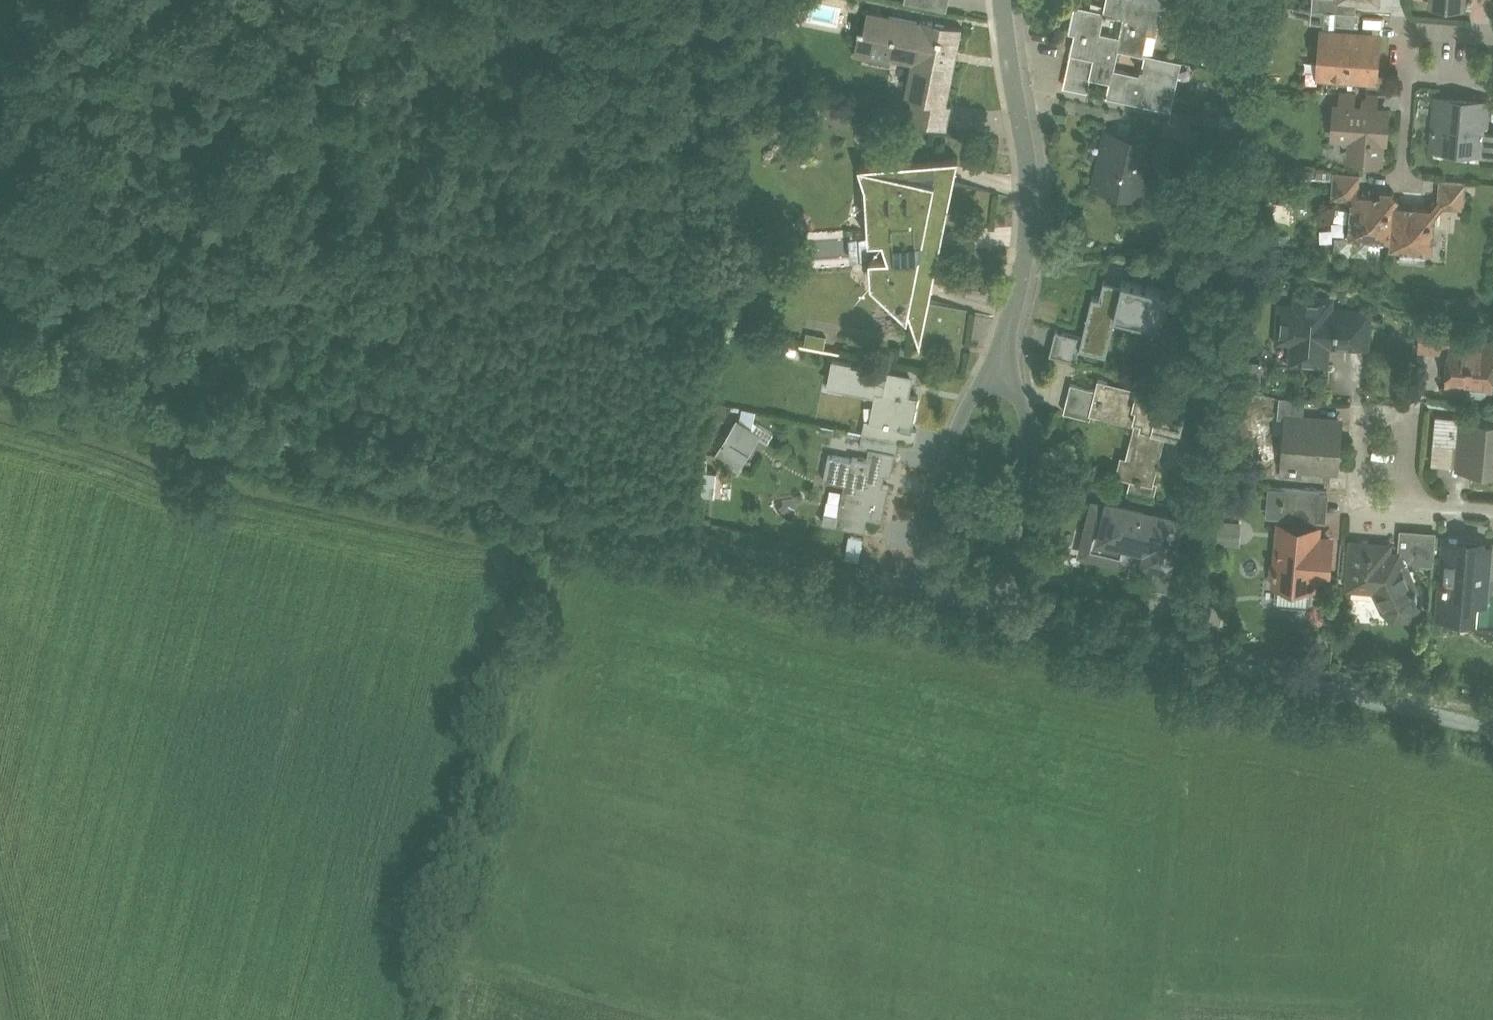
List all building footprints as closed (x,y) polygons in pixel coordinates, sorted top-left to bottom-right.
[(1106,11),(1126,15),(1122,34),(1119,47),(1145,52),(1149,33),(1151,33),(1154,22),(1159,23),(1164,0),(1108,0),(1106,11)] [(1313,7),(1327,8),(1337,9),(1357,11),(1358,0),(1313,0),(1313,7)] [(1105,10),(1091,7),(1091,6),(1077,4),(1071,30),(1077,32),(1073,51),(1095,56),(1093,66),(1091,76),(1112,80),(1114,67),(1115,67),(1115,66),(1119,47),(1122,34),(1101,29),(1105,10)] [(1327,8),(1313,7),(1312,20),(1326,21),(1327,8)] [(963,26),(922,17),(922,19),(869,9),(866,26),(861,25),(860,28),(874,31),(869,55),(892,60),(893,56),(914,60),(906,96),(914,97),(915,96),(948,103),(963,26)] [(1357,11),(1337,9),(1336,22),(1359,24),(1360,11),(1357,11)] [(1364,32),(1339,31),(1339,35),(1325,34),(1322,72),(1375,76),(1378,39),(1364,37),(1364,32)] [(1095,56),(1073,51),(1071,62),(1093,66),(1095,56)] [(1176,59),(1147,53),(1144,64),(1142,64),(1141,70),(1143,70),(1142,73),(1115,66),(1115,67),(1112,80),(1109,94),(1171,108),(1176,88),(1171,86),(1176,59)] [(1093,66),(1071,62),(1068,72),(1091,77),(1091,76),(1093,66)] [(1091,77),(1068,72),(1065,85),(1088,90),(1091,77)] [(1357,91),(1340,89),(1339,106),(1355,107),(1357,91)] [(948,103),(915,96),(914,97),(910,119),(948,127),(953,104),(948,103)] [(1439,97),(1435,145),(1492,150),(1492,140),(1492,131),(1485,130),(1487,101),(1439,97)] [(1339,106),(1336,106),(1334,133),(1354,135),(1352,156),(1380,158),(1382,137),(1386,137),(1388,109),(1355,107),(1339,106)] [(1153,144),(1108,134),(1098,180),(1143,189),(1153,144)] [(960,156),(861,162),(867,182),(870,232),(871,236),(885,235),(891,251),(872,252),(872,255),(873,277),(910,309),(922,343),(960,156)] [(1381,192),(1360,191),(1361,171),(1333,169),(1331,197),(1351,199),(1350,233),(1391,237),(1392,237),(1395,202),(1400,203),(1400,202),(1401,196),(1394,189),(1382,188),(1381,192)] [(1467,180),(1440,177),(1437,200),(1432,204),(1400,202),(1400,203),(1395,202),(1392,237),(1391,237),(1390,245),(1433,248),(1436,210),(1442,205),(1465,207),(1467,180)] [(870,232),(863,233),(862,233),(851,234),(853,256),(864,255),(864,256),(872,255),(872,252),(891,251),(885,235),(871,236),(870,232)] [(1139,290),(1109,283),(1098,326),(1085,322),(1078,348),(1108,355),(1114,330),(1128,334),(1131,320),(1161,328),(1170,295),(1194,302),(1198,283),(1174,277),(1172,284),(1143,278),(1139,290)] [(1329,300),(1300,298),(1299,312),(1289,312),(1288,330),(1297,331),(1296,356),(1325,358),(1327,333),(1336,334),(1335,339),(1365,341),(1367,314),(1328,311),(1329,300)] [(1085,322),(1061,316),(1054,342),(1078,348),(1085,322)] [(1450,323),(1422,321),(1420,347),(1452,350),(1453,336),(1449,336),(1450,323)] [(822,347),(825,335),(806,330),(803,342),(822,347)] [(1453,336),(1452,350),(1449,384),(1491,387),(1492,368),(1492,339),(1453,336)] [(911,377),(881,371),(881,368),(864,364),(864,362),(834,356),(832,367),(837,368),(834,384),(883,394),(878,421),(913,428),(913,427),(920,395),(908,393),(911,377)] [(1181,400),(1137,389),(1136,393),(1107,385),(1107,382),(1098,379),(1096,388),(1072,382),(1065,410),(1091,417),(1094,407),(1143,419),(1133,458),(1156,464),(1164,432),(1172,434),(1181,400)] [(1458,416),(1437,414),(1433,462),(1454,463),(1458,416)] [(1340,419),(1292,415),(1287,472),(1303,473),(1303,464),(1336,467),(1340,419)] [(1465,416),(1462,456),(1471,457),(1470,465),(1492,467),(1492,419),(1465,416)] [(761,433),(738,419),(718,452),(741,466),(761,433)] [(913,428),(878,421),(876,433),(901,438),(916,441),(918,428),(913,427),(913,428)] [(876,433),(864,431),(861,444),(896,451),(899,452),(901,438),(876,433)] [(896,451),(861,444),(859,456),(854,455),(854,458),(830,453),(825,477),(827,477),(827,473),(851,477),(842,522),(838,521),(838,522),(866,528),(868,515),(883,517),(896,451)] [(994,469),(980,466),(977,478),(991,481),(994,469)] [(1321,488),(1285,484),(1284,496),(1282,496),(1281,500),(1284,501),(1283,514),(1318,517),(1321,488)] [(1181,517),(1118,501),(1117,506),(1095,501),(1088,530),(1096,532),(1091,553),(1127,562),(1133,541),(1149,545),(1146,557),(1158,560),(1169,563),(1173,548),(1181,517)] [(1241,519),(1219,517),(1217,541),(1239,543),(1241,519)] [(1318,525),(1282,522),(1279,563),(1276,563),(1276,567),(1278,567),(1277,577),(1313,581),(1314,571),(1328,572),(1331,536),(1317,535),(1318,525)] [(1437,532),(1401,529),(1399,552),(1404,553),(1410,566),(1415,564),(1422,565),(1423,562),(1435,563),(1437,532)] [(1399,552),(1377,551),(1378,543),(1355,541),(1351,583),(1376,585),(1386,606),(1396,614),(1409,613),(1417,604),(1417,592),(1419,590),(1418,586),(1415,588),(1406,568),(1410,566),(1404,553),(1399,552)] [(1488,547),(1449,543),(1443,609),(1463,610),(1465,594),(1484,596),(1488,547)] [(1173,548),(1169,563),(1158,560),(1152,585),(1182,592),(1191,552),(1173,548)] [(1313,581),(1277,577),(1275,597),(1278,600),(1308,602),(1311,600),(1313,581)]
